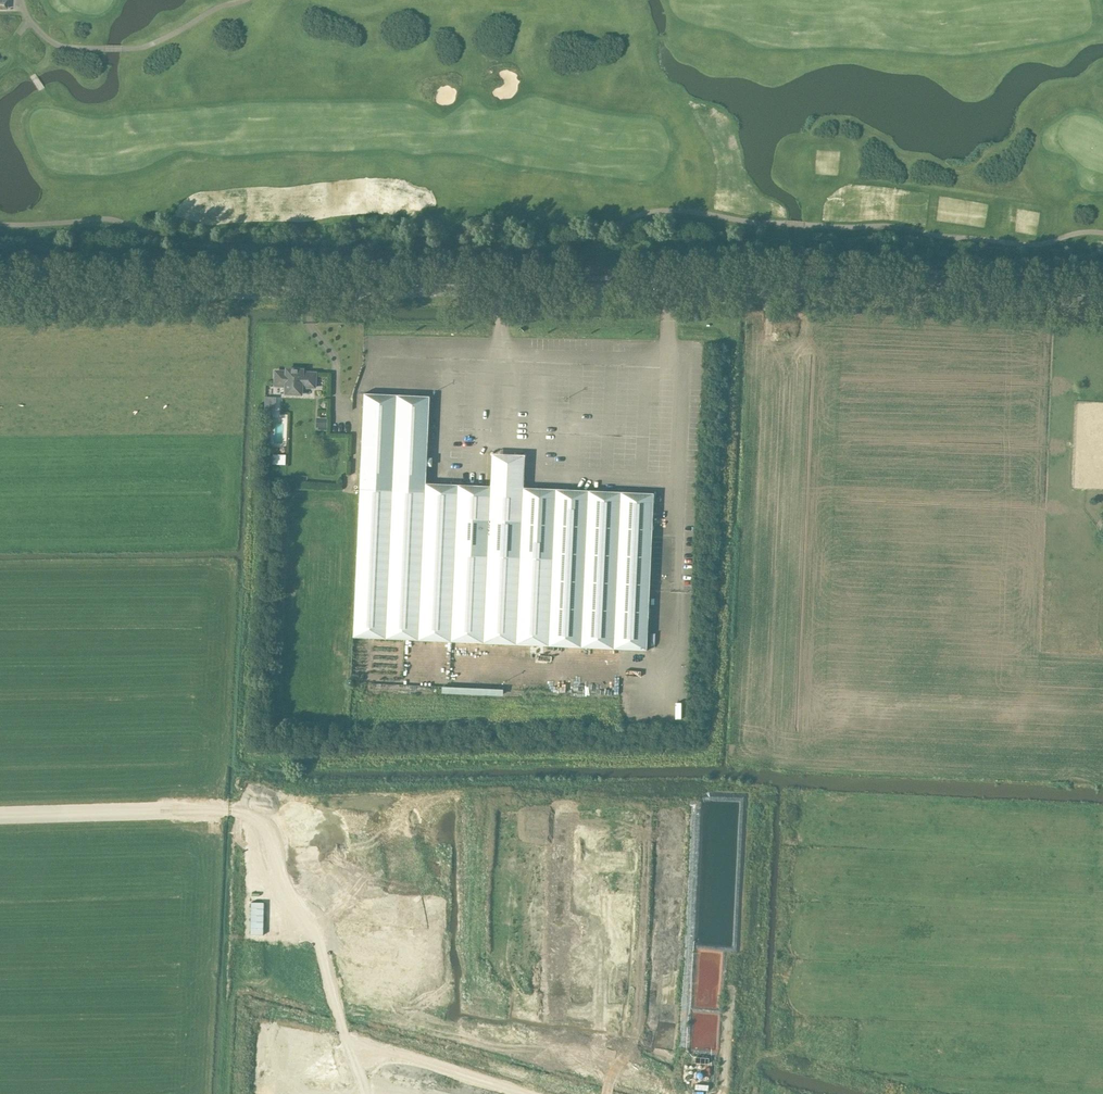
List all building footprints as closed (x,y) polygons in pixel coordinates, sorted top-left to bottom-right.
[(302,395),(302,387),(315,387),(316,373),(303,373),(303,370),(287,370),(287,372),(276,372),(275,386),(286,386),(286,394),(302,395)] [(360,481),(426,483),(430,397),(364,394),(360,481)] [(276,407),(277,398),(265,397),(265,409),(274,410),(274,407),(276,407)] [(327,430),(328,418),(316,417),(315,427),(318,427),(318,429),(327,430)] [(286,465),(286,454),(273,454),(273,464),(286,465)] [(491,460),(490,487),(523,488),(524,461),(491,460)] [(432,484),(426,483),(360,481),(353,638),(647,651),(650,592),(654,494),(523,488),(490,487),(432,484)]
